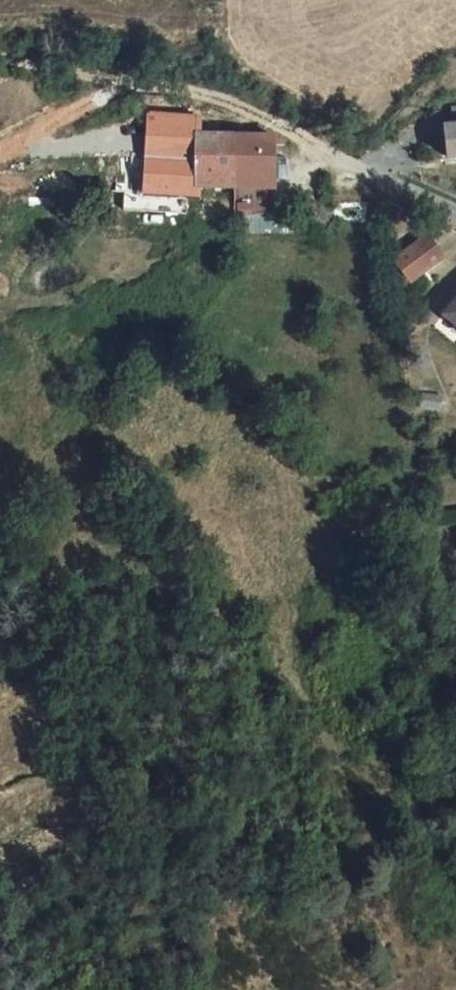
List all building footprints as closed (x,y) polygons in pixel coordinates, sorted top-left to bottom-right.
[(149,158),(199,162),(201,136),(203,120),(152,116),(149,158)] [(271,192),(275,142),(201,136),(199,162),(149,158),(146,192),(197,196),(197,186),(271,192)] [(142,205),(140,215),(179,221),(181,211),(142,205)] [(440,255),(425,235),(393,258),(408,278),(440,255)] [(455,326),(455,303),(445,316),(455,326)]
